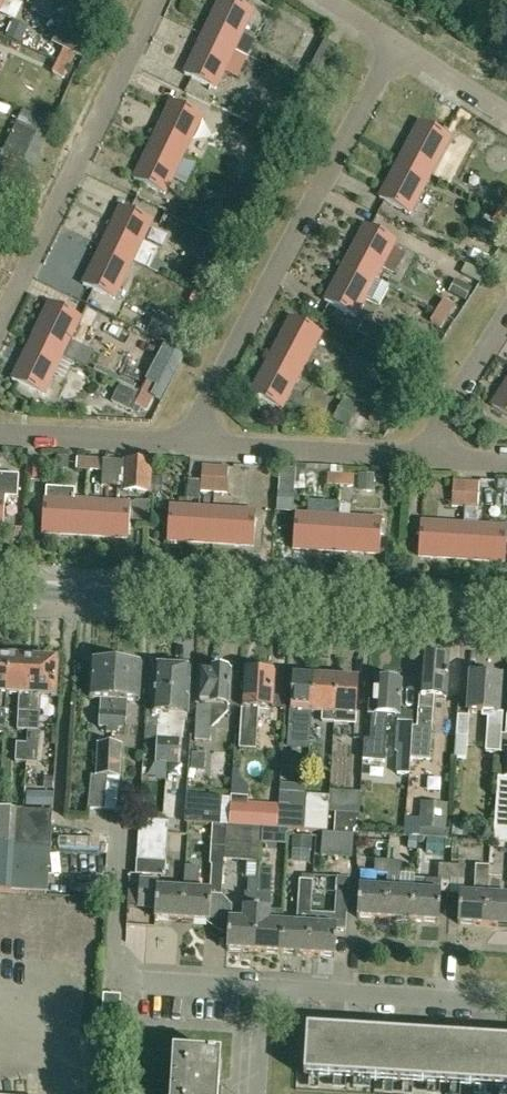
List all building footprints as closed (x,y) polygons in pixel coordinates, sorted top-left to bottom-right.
[(72,0),(102,14),(108,1),(106,0),(72,0)] [(235,50),(254,11),(230,0),(221,0),(204,36),(235,50)] [(13,21),(6,37),(15,41),(21,44),(29,27),(13,21)] [(216,89),(235,50),(204,36),(185,75),(216,89)] [(325,41),(310,69),(311,70),(323,76),(324,76),(339,48),(325,41)] [(59,61),(71,67),(76,56),(65,50),(59,61)] [(71,67),(59,61),(53,73),(64,79),(65,78),(71,67)] [(311,70),(305,82),(316,88),(323,76),(311,70)] [(316,88),(305,82),(298,95),(310,101),(316,88)] [(153,141),(184,156),(203,116),(172,102),(153,141)] [(37,132),(17,122),(4,150),(11,153),(17,156),(24,160),(32,142),(34,138),(37,132)] [(400,160),(430,176),(451,138),(421,122),(400,160)] [(165,195),(184,156),(153,141),(135,180),(165,195)] [(12,154),(6,165),(18,171),(23,160),(12,154)] [(410,215),(430,176),(400,160),(380,199),(410,215)] [(18,171),(6,165),(0,177),(6,180),(12,183),(12,182),(18,171)] [(255,175),(249,187),(260,193),(267,181),(255,175)] [(254,205),(260,193),(249,187),(243,198),(254,205)] [(103,246),(134,261),(152,222),(122,207),(103,246)] [(499,211),(492,223),(503,229),(506,222),(506,216),(499,211)] [(346,263),(376,279),(396,241),(366,225),(346,263)] [(115,300),(134,261),(103,246),(84,285),(115,300)] [(391,287),(376,279),(346,263),(325,301),(355,317),(366,297),(379,303),(383,302),(391,287)] [(466,263),(462,273),(478,281),(479,282),(484,273),(466,263)] [(203,279),(197,290),(207,296),(214,284),(212,283),(203,279)] [(449,292),(454,295),(462,300),(465,302),(469,295),(472,289),(456,280),(449,292)] [(197,290),(191,302),(201,307),(207,296),(197,290)] [(446,316),(449,318),(456,307),(444,300),(437,311),(446,316)] [(32,341),(63,356),(82,317),(51,302),(32,341)] [(446,316),(437,311),(431,322),(442,329),(443,327),(449,318),(446,316)] [(182,326),(156,314),(149,328),(175,340),(182,326)] [(272,356),(302,372),(322,333),(292,317),(272,356)] [(408,344),(382,330),(375,344),(401,358),(408,344)] [(44,395),(63,356),(32,341),(13,380),(44,395)] [(80,347),(73,361),(86,368),(93,353),(80,347)] [(282,410),(302,372),(272,356),(251,394),(282,410)] [(149,381),(143,393),(153,398),(159,387),(149,381)] [(492,406),(506,415),(506,383),(492,406)] [(132,414),(137,405),(141,397),(122,386),(112,404),(132,414)] [(141,397),(137,405),(147,410),(153,398),(143,393),(141,397)] [(378,408),(376,410),(388,416),(395,404),(384,397),(378,408)] [(333,419),(347,427),(352,418),(358,407),(344,399),(334,417),(333,419)] [(388,416),(376,410),(370,421),(380,427),(387,417),(388,416)] [(91,459),(77,458),(77,470),(90,470),(91,459)] [(91,459),(90,470),(103,471),(104,461),(104,460),(91,459)] [(152,463),(126,461),(124,490),(150,492),(152,463)] [(227,492),(229,467),(203,466),(201,491),(227,492)] [(289,494),(295,494),(297,469),(280,468),(279,493),(289,494)] [(341,487),(342,474),(329,473),(328,486),(341,487)] [(4,530),(6,498),(18,498),(20,475),(0,474),(0,530),(4,530)] [(342,474),(341,487),(354,488),(355,475),(342,474)] [(359,475),(359,493),(374,493),(375,482),(375,475),(359,475)] [(153,477),(152,493),(158,494),(163,494),(164,478),(158,477),(153,477)] [(467,482),(454,481),(452,506),(465,507),(467,482)] [(479,508),(480,484),(480,483),(467,482),(465,507),(479,508)] [(86,535),(88,501),(75,501),(76,490),(47,488),(46,499),(45,499),(43,533),(86,535)] [(279,493),(277,512),(285,513),(297,513),(297,509),(294,509),(295,494),(289,494),(279,493)] [(88,501),(86,535),(129,538),(131,504),(88,501)] [(211,543),(213,509),(170,506),(168,540),(211,543)] [(213,509),(211,543),(254,546),(257,512),(213,509)] [(284,525),(285,513),(277,512),(276,512),(275,524),(284,525)] [(337,551),(339,517),(337,517),(308,515),(295,514),(293,548),(337,551)] [(339,517),(337,551),(380,554),(382,520),(339,517)] [(462,559),(464,525),(421,522),(419,556),(462,559)] [(478,526),(464,525),(462,559),(506,561),(506,538),(506,527),(478,526)] [(426,655),(426,658),(423,657),(421,680),(417,728),(413,728),(412,751),(411,761),(431,762),(433,729),(435,697),(446,698),(448,682),(449,659),(443,659),(443,656),(441,653),(429,652),(426,655)] [(33,660),(23,660),(23,656),(12,656),(12,659),(9,659),(7,694),(19,695),(18,712),(19,712),(18,730),(29,731),(33,660)] [(57,661),(52,661),(52,658),(41,657),(41,661),(33,660),(29,731),(39,732),(40,714),(41,714),(42,696),(55,697),(57,661)] [(0,658),(0,734),(5,734),(7,694),(9,659),(0,658)] [(117,665),(106,664),(106,662),(97,661),(97,664),(92,663),(90,699),(101,700),(99,727),(107,728),(107,733),(112,733),(117,665)] [(142,666),(137,666),(135,664),(129,663),(126,665),(117,665),(112,733),(118,734),(118,728),(126,729),(128,701),(139,702),(142,666)] [(166,764),(173,668),(155,667),(153,712),(161,713),(161,719),(158,719),(157,739),(158,739),(156,763),(166,764)] [(188,714),(191,669),(173,668),(166,764),(179,764),(180,741),(182,741),(183,714),(188,714)] [(231,671),(226,671),(224,668),(218,668),(215,670),(200,670),(198,705),(196,742),(211,742),(212,722),(217,722),(228,712),(228,707),(229,707),(231,671)] [(262,671),(259,673),(244,672),(242,708),(240,749),(252,749),(257,750),(258,750),(260,718),(260,710),(260,709),(273,710),(286,710),(288,678),(275,677),(275,674),(271,674),(269,671),(262,671)] [(312,712),(315,677),(293,676),(289,731),(311,732),(312,712)] [(498,713),(499,700),(501,678),(471,676),(468,711),(489,712),(486,751),(500,752),(502,738),(503,713),(498,713)] [(335,722),(337,678),(315,677),(312,712),(323,713),(322,722),(335,722)] [(402,682),(400,682),(400,680),(398,678),(390,677),(387,680),(387,681),(376,681),(375,696),(370,695),(369,714),(372,714),(371,740),(364,740),(362,760),(385,761),(388,715),(400,716),(402,682)] [(337,678),(335,722),(356,724),(359,680),(337,678)] [(470,716),(458,716),(455,758),(467,759),(470,716)] [(38,763),(39,732),(29,731),(28,744),(27,762),(38,763)] [(87,808),(105,810),(108,777),(110,744),(98,743),(96,776),(90,776),(87,808)] [(27,762),(28,744),(17,744),(16,761),(27,762)] [(110,744),(108,777),(119,778),(121,745),(110,744)] [(505,749),(505,752),(503,778),(499,778),(496,815),(506,816),(506,749),(505,749)] [(397,751),(396,773),(410,774),(411,761),(411,751),(397,751)] [(166,776),(167,765),(155,764),(153,768),(148,775),(148,777),(157,778),(156,780),(160,781),(166,781),(166,776)] [(230,798),(223,798),(188,795),(186,823),(215,825),(226,825),(228,826),(230,798)] [(305,830),(328,832),(330,797),(307,795),(305,830)] [(228,826),(263,828),(277,829),(279,807),(247,804),(248,800),(230,798),(228,826)] [(419,837),(449,839),(451,806),(421,805),(419,837)] [(303,808),(280,807),(278,825),(302,827),(303,808)] [(51,851),(53,813),(0,810),(0,849),(18,850),(51,851)] [(336,812),(335,833),(356,834),(357,813),(336,812)] [(140,821),(139,833),(168,835),(169,822),(140,821)] [(225,848),(226,825),(215,825),(210,891),(197,891),(199,868),(186,868),(184,890),(182,920),(210,922),(212,897),(222,897),(224,860),(225,848)] [(263,828),(228,826),(226,825),(225,848),(224,860),(261,862),(263,828)] [(139,833),(138,847),(167,849),(168,835),(139,833)] [(321,857),(353,859),(355,836),(323,834),(321,857)] [(293,836),(292,854),(311,855),(312,837),(293,836)] [(417,850),(418,838),(410,838),(409,850),(417,850)] [(427,839),(427,852),(444,853),(445,841),(427,839)] [(166,862),(167,849),(138,847),(137,861),(166,862)] [(51,851),(18,850),(0,849),(0,892),(48,895),(51,851)] [(166,876),(166,862),(137,861),(137,874),(166,876)] [(388,878),(389,862),(376,861),(375,877),(388,878)] [(413,890),(400,889),(402,863),(389,862),(388,878),(387,888),(385,919),(412,921),(414,890),(413,890)] [(414,890),(412,921),(439,923),(441,893),(451,894),(452,880),(452,866),(441,866),(440,881),(414,879),(413,890),(414,890)] [(465,881),(466,867),(452,866),(452,880),(465,881)] [(488,876),(489,876),(489,866),(476,866),(475,894),(464,893),(460,893),(460,895),(458,923),(485,925),(488,876)] [(282,953),(284,923),(285,911),(271,911),(272,894),(273,869),(260,868),(260,880),(255,951),(282,953)] [(489,876),(488,876),(485,925),(506,926),(506,896),(500,895),(501,877),(489,876)] [(184,890),(158,888),(159,881),(141,880),(140,907),(156,908),(155,918),(182,920),(184,890)] [(255,951),(260,880),(249,880),(248,893),(246,892),(244,920),(229,919),(227,949),(255,951)] [(311,924),(312,913),(314,881),(301,880),(298,924),(284,923),(282,953),(309,955),(311,924)] [(385,919),(387,888),(360,886),(358,917),(385,919)] [(311,924),(309,955),(335,957),(336,957),(336,952),(338,930),(347,931),(347,927),(347,922),(349,895),(337,894),(335,915),(312,913),(311,924)] [(105,996),(103,1020),(119,1021),(120,997),(105,996)] [(304,1077),(506,1090),(506,1043),(307,1030),(304,1077)] [(221,1059),(174,1056),(172,1093),(219,1093),(221,1059)]
